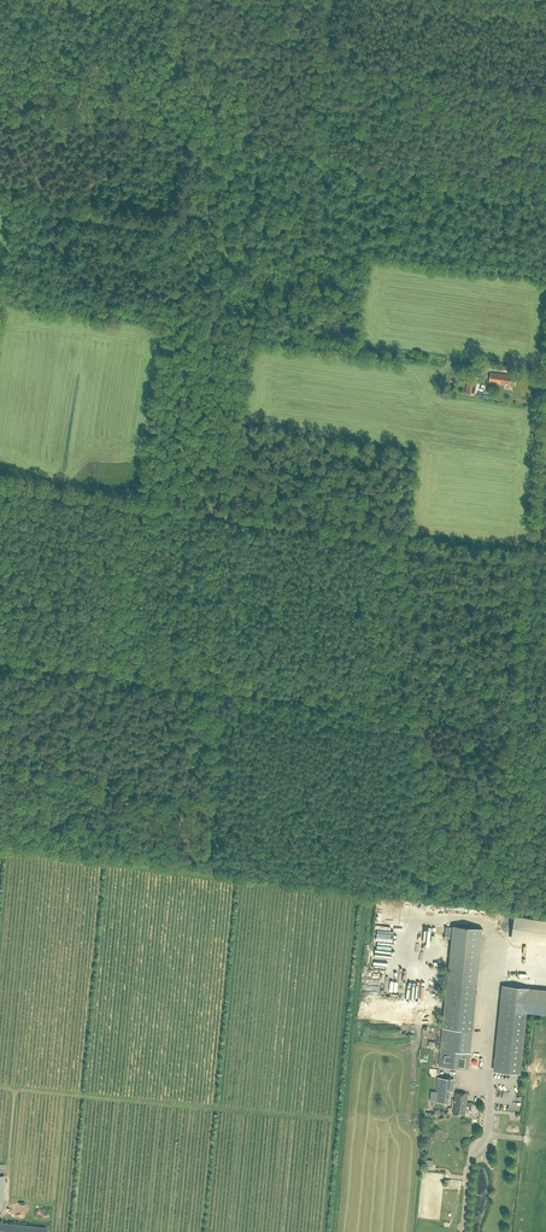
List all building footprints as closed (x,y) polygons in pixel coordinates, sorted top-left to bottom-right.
[(489,383),(509,386),(509,385),(515,386),(516,376),(490,372),(489,383)] [(467,378),(465,392),(474,394),(477,380),(467,378)] [(511,937),(535,941),(538,919),(514,916),(511,937)] [(535,941),(545,942),(545,920),(538,919),(535,941)] [(469,1068),(477,982),(483,928),(453,925),(439,1065),(469,1068)] [(526,1013),(529,988),(505,985),(496,1071),(520,1073),(526,1013)] [(529,988),(526,1013),(545,1015),(545,990),(529,988)] [(437,1077),(435,1102),(448,1103),(450,1084),(450,1083),(451,1079),(437,1077)] [(464,1115),(465,1115),(465,1109),(466,1109),(467,1093),(455,1092),(454,1104),(454,1113),(464,1114),(464,1115)] [(437,1134),(442,1140),(446,1136),(441,1130),(437,1134)] [(46,1227),(0,1222),(0,1231),(46,1231),(46,1227)]
